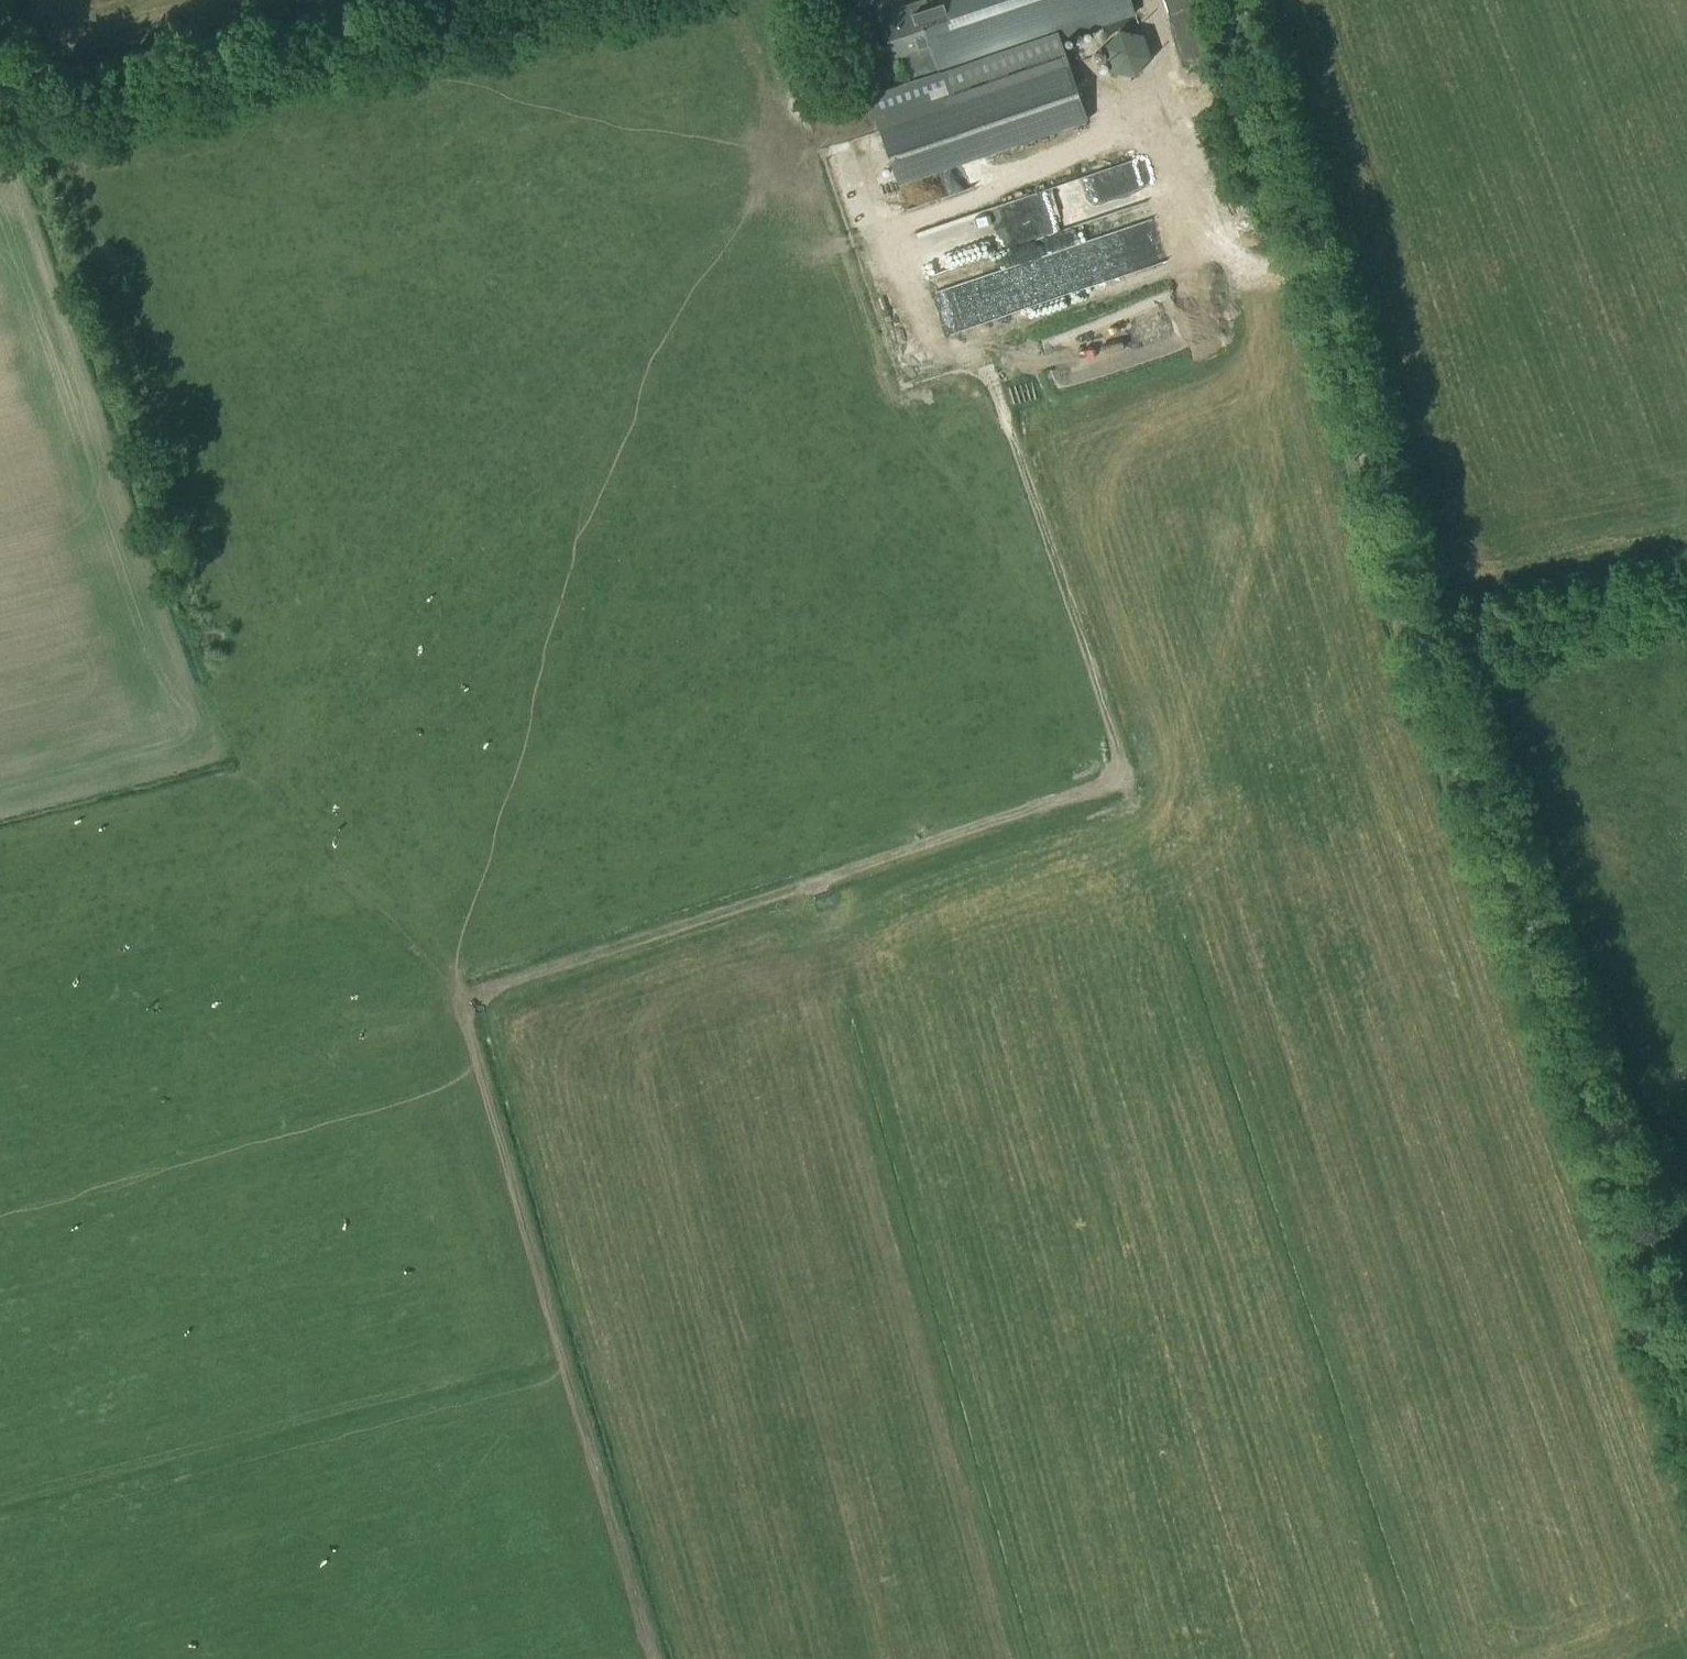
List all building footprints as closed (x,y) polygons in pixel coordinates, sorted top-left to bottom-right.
[(1060,38),(1134,13),(1130,0),(916,0),(882,11),(887,29),(897,26),(908,58),(932,50),(950,105),(879,128),(898,183),(1087,119),(1060,38)] [(1119,32),(1104,49),(1112,72),(1135,76),(1150,58),(1143,36),(1119,32)] [(971,171),(950,181),(959,199),(980,190),(971,171)] [(909,228),(946,209),(933,185),(897,204),(909,228)]
